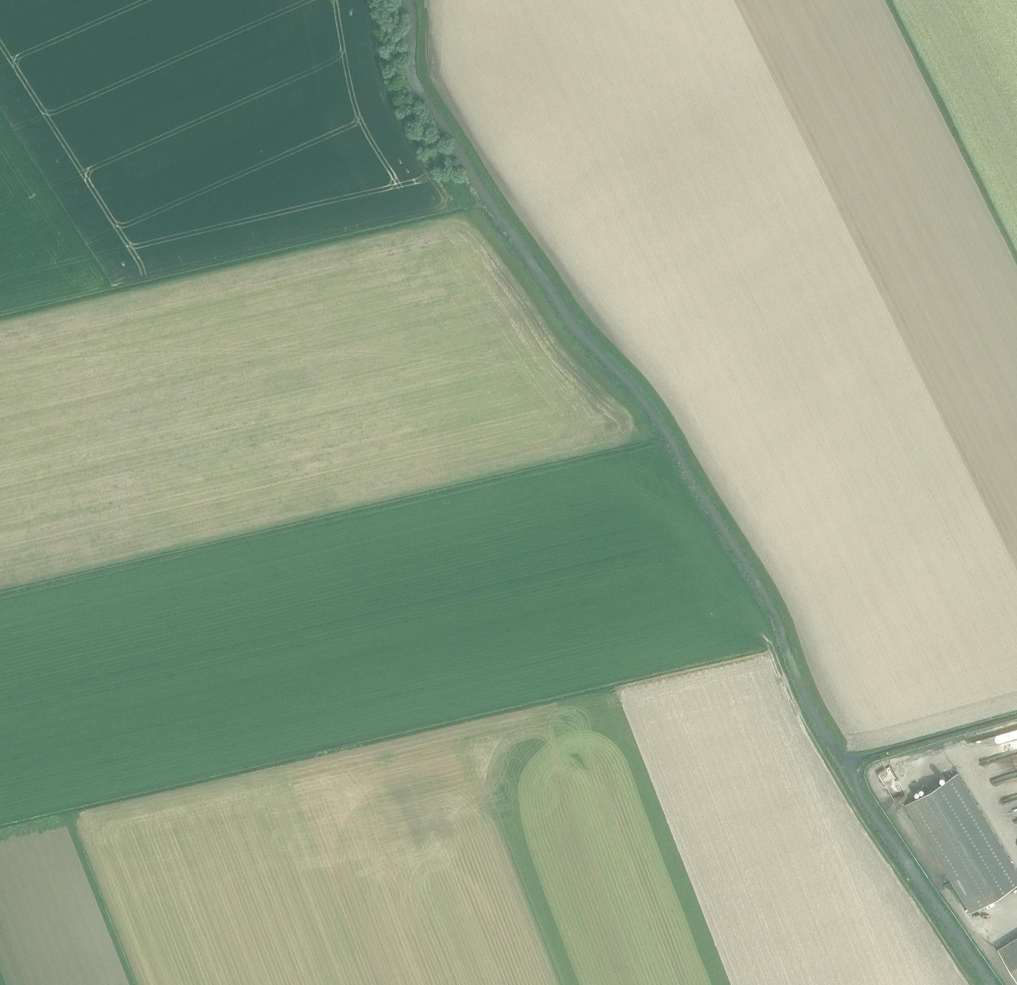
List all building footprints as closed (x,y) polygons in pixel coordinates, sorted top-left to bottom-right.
[(905,806),(970,913),(1016,885),(1016,871),(957,774),(905,806)] [(896,787),(886,793),(897,809),(906,803),(896,787)] [(1012,826),(1016,825),(1016,808),(1008,810),(1012,826)] [(997,948),(1016,981),(1016,937),(997,948)]
